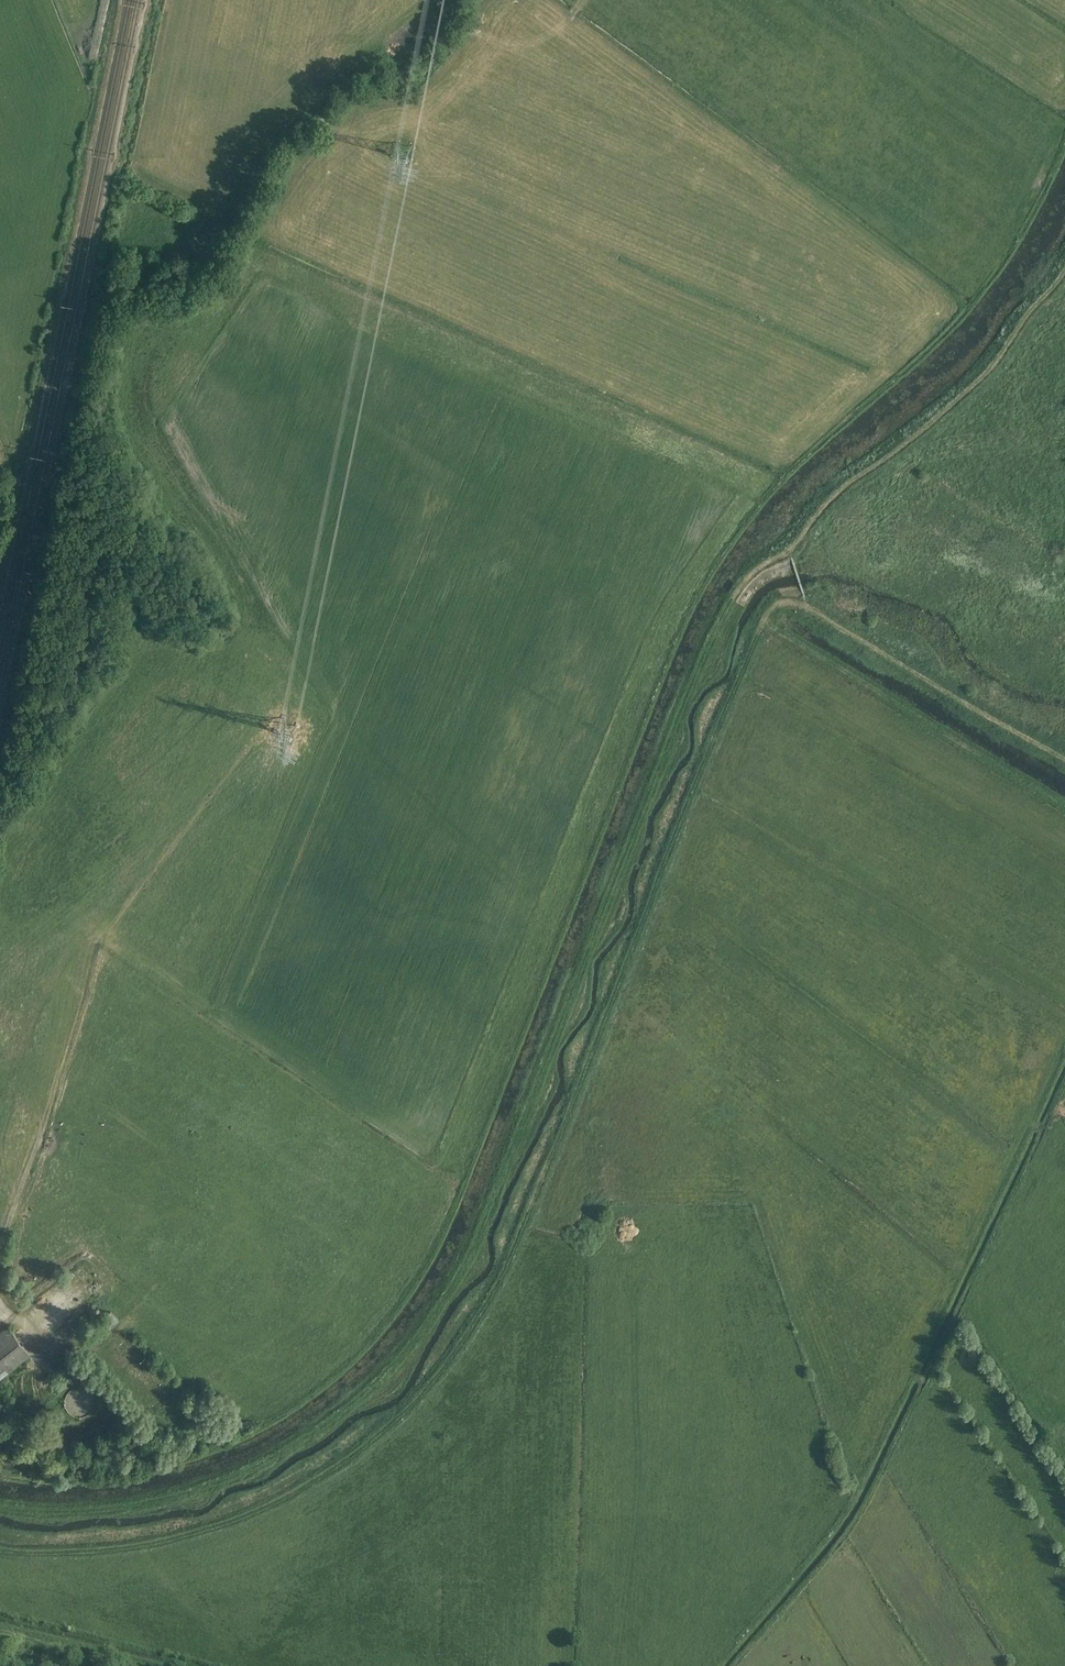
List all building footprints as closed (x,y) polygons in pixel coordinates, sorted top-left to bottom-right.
[(31,1354),(9,1327),(0,1334),(0,1378),(31,1354)] [(19,1397),(20,1399),(23,1401),(28,1404),(31,1404),(35,1404),(38,1404),(41,1403),(44,1402),(48,1398),(49,1396),(50,1394),(51,1392),(51,1389),(51,1385),(51,1382),(50,1379),(48,1377),(47,1375),(44,1373),(42,1372),(40,1371),(37,1370),(35,1369),(31,1369),(29,1370),(26,1371),(23,1373),(20,1375),(20,1376),(19,1378),(17,1380),(17,1382),(16,1385),(16,1387),(17,1392),(18,1394),(19,1397)]
